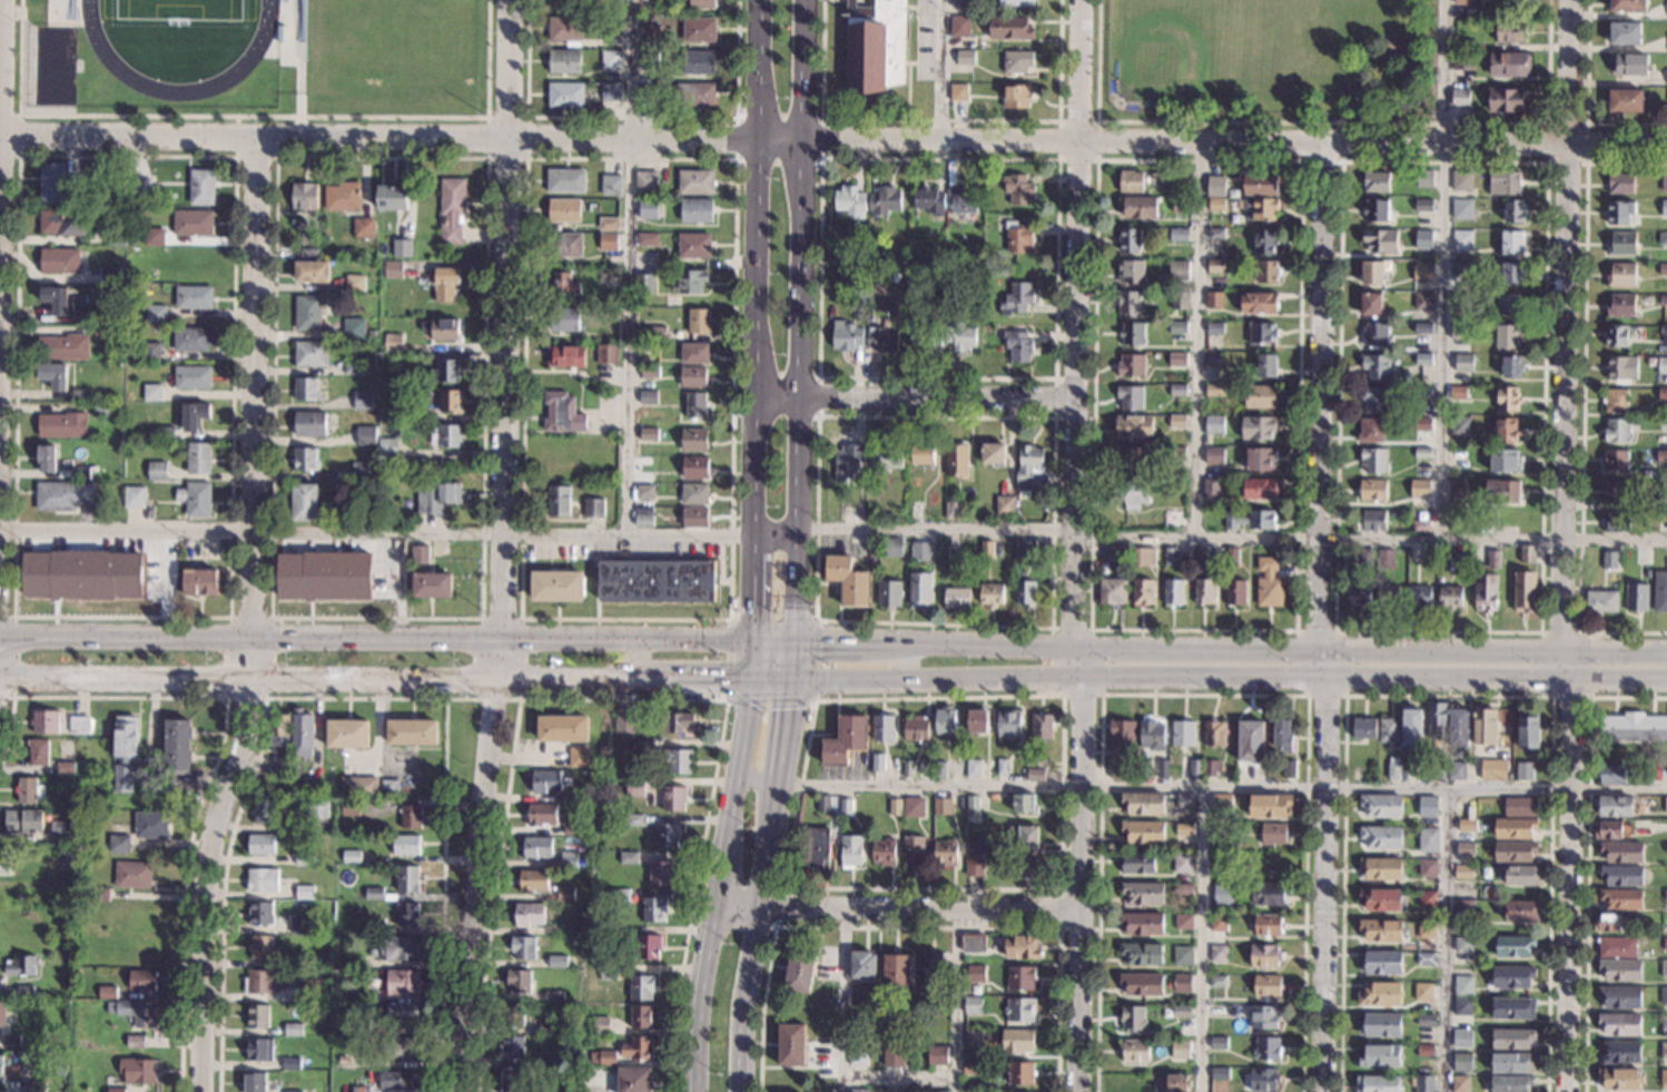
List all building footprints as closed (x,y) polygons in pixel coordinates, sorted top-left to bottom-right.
[(690,8),(716,8),(716,0),(690,0),(690,8)] [(846,90),(846,0),(855,0),(855,7),(874,7),(874,0),(902,0),(902,83),(887,87),(887,90),(846,90)] [(1609,10),(1609,0),(1645,0),(1645,10),(1609,10)] [(1479,17),(1457,17),(1457,7),(1479,7),(1479,17)] [(969,38),(950,37),(950,16),(969,16),(969,38)] [(1027,27),(1035,27),(1035,39),(989,39),(989,16),(1027,16),(1027,27)] [(581,39),(580,48),(565,48),(565,41),(549,41),(549,17),(581,17),(581,39)] [(620,19),(619,39),(601,38),(601,18),(620,19)] [(716,42),(683,42),(683,18),(716,18),(716,42)] [(1529,33),(1526,33),(1526,41),(1496,41),(1496,20),(1529,20),(1529,33)] [(1639,43),(1609,43),(1609,22),(1640,22),(1639,43)] [(659,42),(640,42),(640,39),(640,24),(659,24),(659,42)] [(1472,50),(1453,50),(1453,39),(1472,39),(1472,50)] [(580,73),(549,73),(550,50),(581,50),(580,73)] [(974,65),(956,65),(956,50),(974,50),(974,65)] [(620,68),(602,68),(602,51),(620,51),(620,68)] [(714,75),(684,75),(683,51),(714,51),(714,75)] [(1033,72),(1004,72),(1004,51),(1033,51),(1033,72)] [(1526,53),(1530,53),(1530,73),(1526,73),(1526,75),(1489,75),(1489,51),(1526,51),(1526,53)] [(1648,76),(1614,76),(1614,66),(1609,66),(1609,53),(1648,53),(1648,76)] [(1468,71),(1470,61),(1454,58),(1453,68),(1468,71)] [(583,83),(583,107),(549,107),(549,82),(583,83)] [(621,101),(601,101),(601,82),(621,82),(621,101)] [(714,105),(677,106),(677,83),(713,82),(714,105)] [(1029,90),(1033,90),(1033,101),(1028,101),(1028,108),(1004,108),(1004,83),(1029,85),(1029,90)] [(967,100),(950,100),(950,85),(967,85),(967,100)] [(1522,98),(1530,98),(1530,112),(1488,112),(1488,87),(1522,87),(1522,98)] [(1469,106),(1452,106),(1452,88),(1469,88),(1469,106)] [(1641,111),(1609,111),(1609,89),(1641,89),(1641,111)] [(62,179),(80,180),(79,200),(66,200),(66,204),(39,203),(40,163),(63,163),(62,179)] [(1506,170),(1519,170),(1519,177),(1521,178),(1521,186),(1519,186),(1519,195),(1489,195),(1489,170),(1499,170),(1499,167),(1506,168),(1506,170)] [(584,193),(546,191),(548,169),(585,169),(584,193)] [(1133,173),(1143,173),(1142,194),(1130,193),(1130,195),(1126,195),(1126,193),(1118,193),(1119,169),(1133,169),(1133,173)] [(1433,170),(1433,187),(1417,187),(1417,169),(1433,170)] [(214,205),(189,205),(190,170),(214,170),(214,205)] [(713,195),(678,195),(679,170),(713,170),(713,195)] [(1371,171),(1389,171),(1389,193),(1364,193),(1364,170),(1371,170),(1371,171)] [(1471,190),(1451,190),(1451,170),(1472,171),(1471,190)] [(658,194),(635,193),(635,171),(658,171),(658,194)] [(1167,185),(1151,184),(1151,171),(1167,173),(1167,185)] [(1615,173),(1634,174),(1634,194),(1608,194),(1608,171),(1615,171),(1615,173)] [(1269,174),(1278,174),(1278,196),(1243,195),(1244,174),(1254,174),(1254,173),(1269,173),(1269,174)] [(1026,175),(1026,183),(1035,183),(1035,196),(1029,196),(1029,205),(1009,204),(1009,193),(1004,193),(1004,184),(1000,184),(1000,176),(1008,176),(1008,174),(1026,175)] [(621,176),(621,195),(602,195),(602,175),(621,176)] [(1216,194),(1205,194),(1205,177),(1215,177),(1216,177),(1216,194)] [(464,215),(457,215),(457,224),(461,224),(461,244),(440,244),(440,223),(444,223),(444,215),(441,215),(441,179),(464,179),(464,215)] [(395,215),(383,215),(383,208),(377,208),(377,183),(392,183),(392,180),(394,180),(395,215)] [(359,210),(325,211),(325,187),(339,186),(338,183),(359,183),(359,210)] [(316,209),(292,209),(292,184),(316,184),(316,209)] [(856,191),(864,191),(864,211),(862,211),(862,218),(852,218),(852,216),(845,216),(846,210),(834,210),(835,190),(840,190),(840,185),(856,186),(856,191)] [(894,189),(901,189),(900,210),(888,210),(888,215),(879,215),(879,218),(870,217),(870,210),(867,209),(867,194),(876,194),(876,186),(887,186),(887,185),(894,185),(894,189)] [(929,189),(937,189),(937,193),(944,193),(944,209),(943,209),(943,216),(935,216),(935,214),(927,214),(927,209),(913,208),(914,189),(920,189),(920,186),(929,186),(929,189)] [(964,188),(970,188),(970,193),(977,193),(976,214),(950,213),(950,205),(947,205),(947,186),(964,186),(964,188)] [(1157,197),(1156,218),(1150,217),(1150,218),(1132,218),(1132,217),(1121,217),(1121,206),(1116,206),(1117,196),(1157,197)] [(1190,213),(1173,213),(1173,197),(1190,198),(1190,213)] [(1279,213),(1275,213),(1275,220),(1246,220),(1246,209),(1242,209),(1242,208),(1236,208),(1237,198),(1242,198),(1242,197),(1279,197),(1279,213)] [(580,223),(549,223),(549,198),(580,198),(580,223)] [(712,223),(681,223),(681,198),(712,199),(712,223)] [(1225,209),(1210,209),(1210,198),(1225,198),(1225,209)] [(1389,208),(1392,208),(1392,222),(1365,222),(1365,215),(1363,215),(1363,205),(1365,205),(1365,198),(1389,198),(1389,208)] [(1432,211),(1414,211),(1414,198),(1432,199),(1432,211)] [(1473,199),(1473,219),(1451,219),(1452,198),(1473,199)] [(657,219),(639,219),(639,199),(657,199),(657,219)] [(1523,222),(1505,222),(1505,199),(1523,199),(1523,222)] [(1635,216),(1629,216),(1629,224),(1606,224),(1607,200),(1635,201),(1635,216)] [(86,211),(86,236),(60,235),(60,233),(39,233),(40,210),(86,211)] [(213,235),(174,235),(174,210),(213,210),(213,235)] [(619,230),(599,230),(599,217),(619,217),(619,230)] [(374,237),(353,237),(353,218),(374,218),(374,237)] [(1017,224),(1033,224),(1033,247),(1027,247),(1027,253),(1006,253),(1006,228),(1004,228),(1004,219),(1017,219),(1017,224)] [(413,242),(402,240),(402,224),(411,224),(413,224),(413,242)] [(1224,238),(1207,238),(1207,227),(1224,227),(1224,238)] [(164,246),(144,246),(145,228),(164,229),(164,246)] [(1140,228),(1138,253),(1118,252),(1118,228),(1140,228)] [(1275,238),(1278,238),(1276,246),(1275,246),(1275,256),(1254,255),(1254,228),(1275,228),(1275,238)] [(1187,229),(1187,242),(1170,242),(1170,229),(1187,229)] [(1398,253),(1370,253),(1370,252),(1367,252),(1367,245),(1361,245),(1361,229),(1398,230),(1398,253)] [(1431,248),(1416,248),(1416,229),(1431,230),(1431,248)] [(1472,250),(1452,250),(1452,229),(1472,230),(1472,250)] [(1522,254),(1501,254),(1501,253),(1499,253),(1499,244),(1501,244),(1501,230),(1522,230),(1522,254)] [(1635,245),(1637,245),(1637,255),(1607,255),(1607,238),(1610,238),(1610,232),(1635,232),(1635,245)] [(581,257),(549,257),(550,233),(581,234),(581,257)] [(617,250),(600,250),(600,233),(617,233),(617,250)] [(659,246),(637,245),(638,233),(659,234),(659,246)] [(1659,233),(1666,233),(1666,244),(1658,244),(1659,233)] [(710,258),(678,258),(679,234),(710,234),(710,258)] [(412,257),(412,240),(393,239),(393,257),(412,257)] [(79,248),(78,273),(40,272),(40,248),(79,248)] [(854,262),(845,260),(845,253),(854,253),(854,262)] [(1144,274),(1145,274),(1145,283),(1117,283),(1117,258),(1144,259),(1144,274)] [(1187,269),(1172,269),(1172,258),(1188,258),(1187,269)] [(1224,273),(1207,272),(1207,258),(1224,258),(1224,273)] [(1279,267),(1281,267),(1281,276),(1279,275),(1279,283),(1256,283),(1257,259),(1279,260),(1279,267)] [(402,278),(384,278),(384,260),(403,260),(402,278)] [(1383,284),(1360,284),(1361,260),(1383,260),(1383,284)] [(1429,272),(1414,272),(1416,260),(1430,260),(1429,272)] [(1523,284),(1501,283),(1502,281),(1499,281),(1499,270),(1501,272),(1501,260),(1523,262),(1523,284)] [(329,282),(295,282),(295,262),(329,262),(329,282)] [(1469,274),(1451,274),(1451,262),(1469,262),(1469,274)] [(1636,286),(1606,286),(1606,268),(1610,269),(1610,263),(1636,263),(1636,286)] [(1659,264),(1659,275),(1666,275),(1666,264),(1659,264)] [(460,291),(454,291),(454,302),(434,302),(434,286),(431,286),(431,278),(434,278),(434,268),(460,268),(460,291)] [(570,269),(570,273),(571,273),(571,282),(580,283),(580,294),(555,293),(555,285),(553,285),(553,277),(556,277),(558,268),(570,269)] [(702,272),(708,272),(708,282),(701,282),(701,294),(679,294),(679,292),(674,291),(674,272),(683,272),(683,269),(702,269),(702,272)] [(617,287),(600,287),(600,270),(615,270),(617,287)] [(653,274),(653,294),(635,293),(635,274),(653,274)] [(364,293),(345,293),(345,275),(364,275),(364,293)] [(1029,288),(1034,288),(1034,304),(1026,304),(1026,313),(1010,313),(1010,315),(996,314),(997,299),(1004,299),(1004,292),(1009,292),(1009,281),(1030,281),(1029,288)] [(211,308),(176,308),(176,286),(213,286),(211,308)] [(67,315),(52,315),(52,302),(40,302),(40,287),(67,287),(67,315)] [(1140,314),(1117,314),(1118,291),(1140,291),(1140,314)] [(1279,301),(1276,301),(1276,314),(1241,314),(1242,291),(1279,292),(1279,301)] [(1188,292),(1188,309),(1172,308),(1172,292),(1188,292)] [(1223,307),(1205,307),(1205,292),(1223,292),(1223,307)] [(1381,302),(1383,302),(1383,316),(1360,315),(1361,292),(1381,292),(1381,302)] [(1431,309),(1414,309),(1414,292),(1431,293),(1431,309)] [(1519,297),(1522,297),(1522,308),(1520,308),(1519,316),(1498,316),(1498,292),(1519,293),(1519,297)] [(1468,309),(1451,309),(1451,293),(1466,293),(1468,293),(1468,309)] [(1634,317),(1606,317),(1606,299),(1610,299),(1610,294),(1635,294),(1634,317)] [(320,332),(295,331),(296,296),(320,296),(320,332)] [(166,306),(165,323),(145,323),(146,305),(166,306)] [(579,308),(578,332),(551,331),(551,307),(579,308)] [(711,309),(711,334),(688,333),(689,308),(711,309)] [(91,312),(90,323),(73,322),(73,311),(91,312)] [(364,319),(365,340),(344,340),(344,318),(364,319)] [(457,319),(457,341),(432,341),(432,333),(422,333),(422,321),(432,322),(432,319),(457,319)] [(864,346),(855,346),(855,353),(838,352),(838,348),(831,348),(832,319),(845,319),(845,323),(852,324),(852,319),(865,319),(864,346)] [(1143,345),(1122,345),(1123,337),(1119,337),(1119,329),(1123,329),(1123,321),(1143,321),(1143,345)] [(1187,334),(1170,334),(1170,321),(1187,322),(1187,334)] [(941,346),(934,346),(934,352),(918,352),(918,350),(909,350),(910,329),(924,329),(924,325),(930,325),(930,322),(941,322),(941,346)] [(964,327),(975,327),(975,347),(969,347),(969,350),(965,350),(965,352),(953,352),(953,343),(944,343),(944,326),(954,326),(954,322),(964,323),(964,327)] [(1223,322),(1223,334),(1205,333),(1206,322),(1223,322)] [(1274,327),(1278,327),(1278,337),(1274,337),(1274,344),(1249,344),(1249,322),(1274,323),(1274,327)] [(1432,323),(1432,334),(1413,333),(1414,322),(1432,323)] [(1389,346),(1363,346),(1363,338),(1360,338),(1361,332),(1363,332),(1364,323),(1389,324),(1389,346)] [(1467,340),(1450,338),(1451,324),(1467,324),(1467,340)] [(1518,332),(1521,332),(1520,341),(1518,341),(1518,350),(1496,350),(1497,324),(1519,324),(1518,332)] [(1628,347),(1606,346),(1606,324),(1628,324),(1628,347)] [(111,337),(93,337),(95,326),(111,326),(111,337)] [(665,327),(665,340),(648,338),(648,326),(665,327)] [(884,331),(898,332),(898,352),(872,352),(872,348),(866,348),(867,332),(874,332),(874,326),(884,326),(884,331)] [(211,346),(208,346),(208,352),(174,352),(174,327),(213,327),(211,346)] [(1026,338),(1034,338),(1034,350),(1032,350),(1032,354),(1029,354),(1029,363),(1009,363),(1009,348),(1004,348),(1004,341),(1000,341),(1000,331),(1027,332),(1026,338)] [(402,352),(384,352),(384,333),(402,334),(402,352)] [(88,360),(37,360),(38,336),(66,337),(66,334),(89,334),(88,360)] [(328,367),(294,367),(294,341),(328,341),(328,367)] [(159,362),(140,362),(140,343),(159,343),(159,362)] [(708,344),(708,364),(680,363),(681,343),(708,344)] [(584,345),(584,367),(548,366),(548,344),(584,345)] [(618,364),(596,364),(596,345),(618,345),(618,364)] [(659,358),(640,358),(640,345),(659,345),(659,358)] [(1144,376),(1116,376),(1116,362),(1119,362),(1121,352),(1144,353),(1144,376)] [(1186,353),(1186,366),(1168,365),(1168,353),(1186,353)] [(1431,364),(1414,364),(1416,353),(1431,353),(1431,364)] [(1222,364),(1205,363),(1205,354),(1222,354),(1222,364)] [(1275,376),(1257,376),(1259,354),(1276,354),(1275,376)] [(1389,364),(1393,364),(1392,380),(1367,378),(1368,370),(1360,370),(1361,354),(1389,355),(1389,364)] [(1472,371),(1454,371),(1454,354),(1473,354),(1472,371)] [(1521,378),(1503,378),(1503,355),(1521,355),(1521,378)] [(1638,380),(1629,380),(1629,383),(1614,383),(1614,378),(1606,378),(1606,355),(1638,356),(1638,380)] [(1658,357),(1666,358),(1666,374),(1658,374),(1658,357)] [(363,375),(344,375),(344,358),(363,358),(363,375)] [(458,382),(428,382),(428,368),(435,368),(435,360),(458,360),(458,382)] [(67,364),(66,392),(51,391),(51,378),(37,378),(38,363),(67,364)] [(210,388),(175,388),(175,366),(210,366),(210,388)] [(659,366),(659,378),(640,378),(641,366),(659,366)] [(706,387),(680,387),(681,366),(706,367),(706,387)] [(319,390),(320,390),(320,401),(294,400),(295,378),(319,378),(319,390)] [(1185,396),(1170,396),(1170,383),(1186,383),(1185,396)] [(1224,396),(1205,395),(1205,383),(1221,383),(1224,383),(1224,396)] [(161,385),(161,401),(144,401),(144,384),(161,385)] [(1275,409),(1244,407),(1245,392),(1247,392),(1247,384),(1276,385),(1275,409)] [(1143,410),(1119,410),(1119,397),(1115,397),(1115,385),(1144,386),(1143,410)] [(1430,397),(1411,397),(1411,385),(1431,386),(1430,397)] [(1467,399),(1449,397),(1450,385),(1467,385),(1467,399)] [(1388,411),(1364,410),(1364,400),(1360,400),(1360,387),(1389,388),(1388,411)] [(1518,395),(1520,395),(1520,403),(1518,403),(1518,413),(1497,412),(1497,387),(1518,387),(1518,395)] [(1658,387),(1666,387),(1666,399),(1657,399),(1658,387)] [(1627,412),(1605,412),(1605,403),(1601,403),(1601,397),(1605,397),(1605,388),(1627,390),(1627,412)] [(89,400),(72,400),(72,390),(89,390),(89,400)] [(461,413),(438,413),(438,390),(462,391),(461,413)] [(657,404),(639,404),(639,391),(657,391),(657,404)] [(372,410),(354,410),(354,392),(372,392),(372,410)] [(568,396),(575,397),(574,414),(585,414),(585,431),(544,431),(544,392),(568,392),(568,396)] [(706,402),(709,402),(709,406),(706,406),(706,417),(687,417),(687,393),(706,393),(706,402)] [(111,404),(111,415),(93,415),(93,403),(111,404)] [(211,404),(211,417),(198,417),(198,432),(183,432),(184,404),(211,404)] [(405,421),(388,421),(388,404),(406,404),(405,421)] [(88,416),(87,416),(87,437),(38,437),(38,414),(65,414),(65,412),(88,412),(88,416)] [(325,437),(295,437),(295,412),(325,412),(325,437)] [(1153,415),(1152,437),(1115,436),(1115,414),(1153,415)] [(1186,427),(1170,427),(1170,414),(1186,414),(1186,427)] [(1224,433),(1205,433),(1205,415),(1224,415),(1224,433)] [(1276,433),(1273,433),(1273,440),(1242,440),(1243,416),(1276,416),(1276,433)] [(1469,434),(1451,434),(1451,416),(1469,416),(1469,434)] [(1430,431),(1414,431),(1414,417),(1430,417),(1430,431)] [(1517,427),(1520,427),(1520,436),(1517,436),(1517,445),(1495,444),(1496,417),(1517,417),(1517,427)] [(1658,417),(1666,417),(1666,429),(1658,429),(1658,417)] [(1383,441),(1361,441),(1361,419),(1383,419),(1383,441)] [(1637,430),(1631,430),(1631,442),(1604,442),(1604,426),(1606,426),(1607,419),(1637,419),(1637,430)] [(461,447),(436,447),(436,444),(430,444),(430,429),(436,429),(436,424),(462,425),(461,447)] [(175,439),(158,439),(158,426),(176,427),(175,439)] [(374,446),(356,446),(356,426),(375,426),(374,446)] [(658,441),(640,441),(641,429),(658,429),(658,441)] [(708,430),(708,452),(683,451),(681,451),(682,429),(708,430)] [(397,456),(378,456),(378,439),(397,439),(397,456)] [(966,444),(968,444),(968,476),(966,476),(966,479),(954,479),(954,476),(946,476),(946,444),(958,444),(958,441),(966,441),(966,444)] [(209,474),(187,474),(187,444),(209,443),(209,474)] [(896,449),(902,449),(902,469),(888,469),(888,473),(881,473),(881,475),(872,475),(872,469),(869,468),(870,451),(879,451),(879,443),(897,443),(896,449)] [(1004,466),(992,466),(992,463),(982,463),(982,443),(1004,443),(1004,466)] [(935,468),(921,466),(921,464),(911,464),(911,444),(935,445),(935,468)] [(1035,447),(1044,447),(1043,472),(1032,472),(1032,490),(1015,490),(1016,471),(1018,471),(1018,444),(1035,444),(1035,447)] [(56,445),(55,472),(37,472),(37,445),(56,445)] [(862,462),(860,462),(860,470),(852,470),(852,478),(847,478),(847,482),(835,482),(835,450),(841,450),(841,445),(864,445),(862,462)] [(1185,458),(1167,458),(1167,445),(1185,445),(1185,458)] [(1142,471),(1116,471),(1117,446),(1143,446),(1142,471)] [(1223,464),(1205,463),(1205,446),(1224,446),(1223,464)] [(1276,462),(1273,462),(1273,471),(1244,471),(1245,446),(1276,447),(1276,462)] [(1430,458),(1414,458),(1414,446),(1431,446),(1430,458)] [(1387,473),(1364,472),(1364,465),(1360,465),(1360,447),(1387,449),(1387,473)] [(1469,468),(1450,466),(1450,447),(1469,447),(1469,468)] [(318,460),(319,460),(319,471),(294,470),(294,449),(318,449),(318,460)] [(1517,454),(1520,454),(1520,473),(1490,473),(1490,450),(1517,450),(1517,454)] [(1627,472),(1604,471),(1604,462),(1601,462),(1601,456),(1604,456),(1604,450),(1628,450),(1627,472)] [(1656,450),(1666,450),(1666,462),(1656,462),(1656,450)] [(708,479),(682,479),(683,456),(708,458),(708,479)] [(166,462),(166,480),(147,480),(148,462),(166,462)] [(372,481),(352,481),(352,463),(371,463),(372,481)] [(89,479),(71,479),(72,466),(89,468),(89,479)] [(1220,478),(1220,496),(1202,496),(1203,476),(1220,478)] [(1279,498),(1269,498),(1269,500),(1244,500),(1244,479),(1279,480),(1279,498)] [(1387,502),(1360,501),(1361,479),(1387,480),(1387,502)] [(1429,498),(1410,496),(1410,479),(1430,479),(1429,498)] [(1150,504),(1140,503),(1138,511),(1124,510),(1125,503),(1123,502),(1123,500),(1114,500),(1114,480),(1150,481),(1150,504)] [(1466,498),(1448,498),(1448,480),(1466,481),(1466,498)] [(1629,493),(1624,493),(1624,503),(1604,503),(1604,480),(1629,481),(1629,493)] [(1520,504),(1486,503),(1487,481),(1520,481),(1520,504)] [(93,504),(75,504),(75,511),(36,510),(36,482),(93,482),(93,504)] [(210,518),(186,518),(186,501),(176,501),(176,489),(186,489),(186,483),(210,483),(210,518)] [(461,484),(460,490),(464,490),(463,498),(461,498),(461,503),(442,503),(442,515),(416,514),(417,483),(461,484)] [(317,522),(292,521),(292,484),(317,484),(317,522)] [(708,504),(682,504),(682,484),(708,484),(708,504)] [(653,500),(637,499),(637,485),(638,485),(653,485),(653,500)] [(145,486),(145,508),(124,508),(124,486),(145,486)] [(570,517),(548,517),(546,486),(569,486),(570,517)] [(1657,490),(1666,490),(1666,508),(1657,508),(1657,490)] [(1014,514),(996,513),(996,495),(1014,496),(1014,514)] [(603,518),(584,518),(584,499),(603,499),(603,518)] [(923,519),(910,519),(911,501),(923,501),(923,519)] [(957,519),(945,519),(945,502),(957,502),(957,519)] [(652,527),(635,527),(635,506),(652,508),(652,527)] [(708,528),(683,528),(683,508),(708,508),(708,528)] [(1385,531),(1355,530),(1355,519),(1361,519),(1362,509),(1387,510),(1385,531)] [(1274,521),(1276,521),(1276,529),(1247,529),(1247,528),(1245,527),(1245,525),(1237,525),(1237,529),(1224,529),(1224,510),(1236,510),(1236,517),(1247,517),(1247,510),(1274,510),(1274,521)] [(1185,528),(1164,528),(1164,511),(1185,511),(1185,528)] [(1630,532),(1602,531),(1604,517),(1606,517),(1606,512),(1630,512),(1630,532)] [(1429,530),(1413,530),(1413,520),(1429,520),(1429,530)] [(1658,520),(1666,521),(1666,532),(1658,532),(1658,520)] [(902,555),(881,555),(881,538),(904,539),(902,555)] [(993,541),(993,558),(980,558),(982,540),(993,541)] [(930,560),(910,559),(910,541),(930,541),(930,560)] [(957,560),(945,559),(945,541),(957,541),(957,560)] [(1127,557),(1109,557),(1109,544),(1128,544),(1127,557)] [(1533,562),(1519,562),(1520,544),(1535,544),(1533,562)] [(428,563),(412,563),(412,545),(428,545),(428,563)] [(1206,548),(1206,563),(1203,563),(1203,572),(1197,572),(1197,563),(1195,563),(1195,547),(1206,548)] [(1237,565),(1226,565),(1226,547),(1237,547),(1237,565)] [(1437,561),(1424,562),(1424,547),(1437,547),(1437,561)] [(1154,565),(1133,565),(1133,548),(1154,548),(1154,565)] [(1176,565),(1164,565),(1164,548),(1176,548),(1176,565)] [(1371,565),(1360,565),(1360,548),(1371,548),(1371,565)] [(1393,568),(1375,568),(1377,548),(1393,548),(1393,568)] [(1499,568),(1487,568),(1487,550),(1499,550),(1499,568)] [(109,553),(141,553),(141,597),(116,597),(116,598),(61,598),(61,600),(50,600),(50,597),(23,597),(23,552),(50,552),(50,551),(109,551),(109,553)] [(1618,569),(1602,568),(1602,551),(1604,551),(1619,551),(1618,569)] [(372,600),(315,600),(315,602),(306,602),(306,600),(277,600),(278,553),(304,553),(304,552),(373,552),(372,600)] [(1468,570),(1453,570),(1453,552),(1468,552),(1468,570)] [(851,570),(870,570),(870,607),(840,607),(840,593),(836,593),(836,581),(826,580),(826,553),(851,554),(851,570)] [(1278,570),(1273,570),(1273,578),(1283,578),(1282,606),(1257,606),(1257,578),(1263,578),(1263,571),(1256,570),(1256,557),(1278,557),(1278,570)] [(714,601),(599,601),(600,560),(714,561),(714,601)] [(216,596),(184,594),(185,569),(217,570),(216,596)] [(583,601),(531,601),(531,571),(583,571),(583,601)] [(1654,571),(1666,571),(1666,612),(1653,611),(1654,571)] [(930,609),(908,609),(909,572),(930,573),(930,609)] [(1536,613),(1522,613),(1522,611),(1513,611),(1515,572),(1537,572),(1536,613)] [(451,599),(412,598),(413,573),(452,573),(451,599)] [(1496,611),(1489,611),(1489,613),(1481,613),(1481,611),(1473,611),(1474,573),(1497,573),(1496,611)] [(1214,604),(1205,604),(1205,606),(1195,606),(1195,578),(1214,579),(1214,604)] [(1125,603),(1117,603),(1116,604),(1099,604),(1099,579),(1126,579),(1125,603)] [(1152,604),(1132,604),(1132,579),(1152,579),(1152,604)] [(1183,604),(1164,604),(1164,579),(1183,579),(1183,604)] [(900,608),(877,608),(878,580),(900,580),(900,608)] [(1035,608),(1023,608),(1023,603),(1015,603),(1015,580),(1035,581),(1035,608)] [(1245,606),(1226,606),(1226,580),(1245,580),(1245,606)] [(1004,604),(996,604),(996,608),(987,608),(987,604),(979,604),(980,583),(1004,583),(1004,604)] [(1647,611),(1626,611),(1626,583),(1647,584),(1647,611)] [(1370,606),(1363,606),(1363,611),(1354,610),(1354,606),(1348,606),(1348,586),(1370,586),(1370,606)] [(1400,611),(1391,611),(1391,607),(1377,607),(1377,586),(1400,587),(1400,611)] [(1431,611),(1416,610),(1416,608),(1408,607),(1408,586),(1432,586),(1431,611)] [(1462,607),(1454,607),(1454,610),(1447,610),(1447,607),(1438,607),(1438,586),(1462,587),(1462,607)] [(968,608),(945,608),(945,588),(969,588),(968,608)] [(1618,612),(1587,612),(1587,591),(1618,591),(1618,612)] [(1447,726),(1441,726),(1441,741),(1429,741),(1429,704),(1447,704),(1447,726)] [(304,716),(314,716),(313,751),(312,751),(312,758),(294,758),(294,749),(293,749),(293,717),(295,717),(295,709),(304,710),(304,716)] [(1421,748),(1402,748),(1403,709),(1422,710),(1421,748)] [(1496,710),(1495,746),(1473,746),(1474,709),(1496,710)] [(953,735),(936,735),(936,710),(953,711),(953,735)] [(1468,747),(1447,747),(1447,744),(1449,744),(1450,710),(1468,710),(1468,747)] [(635,739),(614,738),(615,711),(620,711),(637,711),(635,739)] [(986,734),(968,732),(968,711),(987,712),(986,734)] [(1018,738),(1013,738),(1013,741),(1004,741),(1004,738),(997,738),(997,711),(1018,711),(1018,738)] [(885,717),(891,717),(891,732),(894,732),(894,741),(886,741),(885,746),(880,745),(880,741),(872,741),(872,717),(879,717),(879,712),(886,712),(885,717)] [(1537,749),(1518,749),(1518,716),(1523,716),(1523,712),(1538,712),(1537,749)] [(1644,717),(1665,717),(1665,741),(1599,740),(1599,717),(1620,717),(1620,712),(1644,712),(1644,717)] [(61,718),(59,718),(58,735),(33,735),(33,727),(30,727),(30,721),(33,721),(33,714),(61,715),(61,718)] [(1042,716),(1050,716),(1050,722),(1049,722),(1049,739),(1030,738),(1030,715),(1036,716),(1036,714),(1042,714),(1042,716)] [(696,716),(694,739),(683,738),(683,734),(660,734),(660,715),(696,716)] [(289,748),(269,748),(270,717),(289,717),(289,748)] [(865,751),(845,751),(845,767),(822,766),(822,740),(838,740),(839,717),(866,718),(865,751)] [(923,720),(927,720),(927,741),(905,740),(905,720),(913,720),(913,717),(923,717),(923,720)] [(89,736),(71,735),(71,718),(76,718),(90,718),(89,736)] [(137,759),(130,759),(130,765),(121,765),(121,759),(116,759),(117,718),(138,719),(137,759)] [(589,745),(539,742),(539,718),(589,720),(589,745)] [(1373,740),(1352,739),(1352,719),(1374,719),(1373,740)] [(1398,745),(1378,745),(1379,719),(1398,719),(1398,745)] [(1135,721),(1135,750),(1127,749),(1127,757),(1116,757),(1116,749),(1111,749),(1111,737),(1108,737),(1108,720),(1135,721)] [(190,773),(162,771),(164,721),(191,721),(190,773)] [(437,748),(387,747),(388,721),(391,721),(438,722),(437,748)] [(1154,727),(1163,727),(1163,752),(1148,752),(1148,749),(1141,749),(1141,721),(1154,721),(1154,727)] [(1192,731),(1195,731),(1195,740),(1192,740),(1192,748),(1172,747),(1172,721),(1192,722),(1192,731)] [(1291,755),(1280,755),(1280,747),(1273,747),(1273,721),(1291,721),(1291,755)] [(368,750),(327,749),(328,722),(369,724),(368,750)] [(1224,748),(1204,748),(1204,722),(1224,724),(1224,748)] [(1262,763),(1236,763),(1237,722),(1263,722),(1262,763)] [(48,767),(30,767),(31,747),(28,747),(28,741),(49,742),(48,767)] [(655,755),(639,755),(640,742),(655,744),(655,755)] [(588,770),(569,770),(569,750),(588,750),(588,770)] [(692,761),(694,761),(694,768),(693,768),(693,777),(670,777),(670,764),(660,764),(660,751),(692,752),(692,761)] [(1167,755),(1167,778),(1156,778),(1156,760),(1161,754),(1167,755)] [(881,773),(872,773),(872,755),(882,755),(881,773)] [(1397,763),(1398,763),(1398,780),(1387,780),(1387,764),(1389,764),(1389,757),(1397,757),(1397,763)] [(289,776),(273,776),(274,759),(289,760),(289,776)] [(1006,776),(996,776),(997,759),(1007,760),(1006,776)] [(1150,781),(1137,781),(1137,761),(1150,760),(1150,781)] [(1220,761),(1220,774),(1215,773),(1214,777),(1204,777),(1205,760),(1220,761)] [(1505,783),(1480,783),(1480,760),(1505,761),(1505,783)] [(979,778),(966,778),(967,761),(979,761),(979,778)] [(1201,777),(1188,776),(1188,761),(1202,761),(1201,777)] [(1293,779),(1283,779),(1284,761),(1293,761),(1293,779)] [(913,777),(902,777),(904,763),(913,763),(913,777)] [(944,779),(935,779),(936,763),(944,763),(944,779)] [(1444,783),(1428,783),(1429,763),(1446,764),(1444,783)] [(1464,781),(1448,781),(1448,763),(1464,764),(1464,781)] [(1532,783),(1515,781),(1515,763),(1532,764),(1532,783)] [(75,776),(58,775),(58,764),(75,765),(75,776)] [(1421,781),(1404,781),(1404,764),(1421,764),(1421,781)] [(1628,778),(1624,778),(1624,786),(1599,785),(1599,773),(1595,773),(1595,766),(1628,766),(1628,778)] [(131,795),(115,794),(115,767),(132,768),(131,795)] [(1125,770),(1130,770),(1130,779),(1126,779),(1126,780),(1108,780),(1109,768),(1125,768),(1125,770)] [(1043,770),(1042,780),(1027,780),(1027,769),(1043,770)] [(560,790),(545,790),(545,795),(531,795),(532,771),(560,771),(560,790)] [(37,787),(45,787),(45,801),(37,801),(37,805),(19,805),(19,796),(16,795),(16,788),(19,789),(20,779),(37,780),(37,787)] [(643,780),(642,799),(625,798),(625,779),(643,780)] [(379,783),(378,801),(343,800),(343,781),(379,783)] [(398,801),(382,801),(383,781),(400,783),(398,801)] [(179,800),(161,799),(161,784),(179,784),(179,800)] [(687,805),(685,805),(685,814),(664,813),(664,788),(688,789),(687,805)] [(589,805),(572,804),(572,793),(589,793),(589,805)] [(1163,816),(1126,815),(1127,807),(1119,807),(1119,793),(1163,794),(1163,816)] [(1192,808),(1175,808),(1176,795),(1193,796),(1192,808)] [(1249,795),(1291,796),(1290,808),(1290,814),(1285,817),(1285,818),(1247,817),(1249,795)] [(1402,797),(1401,820),(1363,818),(1364,807),(1359,807),(1359,795),(1402,797)] [(1033,807),(1036,807),(1036,816),(1032,816),(1032,813),(1013,813),(1013,796),(1033,796),(1033,807)] [(1229,815),(1212,814),(1212,796),(1230,796),(1229,815)] [(828,813),(818,813),(818,797),(829,798),(828,813)] [(977,813),(967,813),(967,797),(977,797),(977,813)] [(1437,815),(1420,814),(1420,797),(1437,798),(1437,815)] [(924,818),(904,818),(904,798),(919,798),(924,798),(924,818)] [(1630,818),(1597,817),(1597,807),(1592,807),(1592,798),(1631,798),(1630,818)] [(949,816),(933,815),(933,799),(949,799),(949,816)] [(1535,818),(1503,817),(1505,799),(1536,800),(1535,818)] [(850,801),(850,817),(840,817),(841,800),(850,801)] [(900,817),(889,816),(889,801),(890,801),(900,801),(900,817)] [(275,826),(255,825),(255,818),(251,818),(251,811),(255,811),(255,804),(275,804),(275,826)] [(327,819),(308,820),(309,804),(327,804),(327,819)] [(359,818),(342,818),(343,804),(361,804),(359,818)] [(558,807),(556,827),(542,826),(542,829),(530,829),(530,807),(558,807)] [(421,832),(402,830),(402,808),(422,809),(421,832)] [(42,835),(6,835),(7,814),(43,814),(42,835)] [(166,840),(136,840),(136,815),(166,815),(166,840)] [(644,829),(628,828),(628,817),(644,817),(644,829)] [(1476,820),(1474,833),(1458,833),(1458,819),(1476,820)] [(1535,830),(1530,830),(1530,839),(1495,839),(1495,820),(1535,820),(1535,830)] [(1163,845),(1127,844),(1127,834),(1121,834),(1121,823),(1163,823),(1163,845)] [(69,845),(51,845),(52,824),(70,824),(69,845)] [(582,838),(564,837),(564,824),(582,824),(582,838)] [(1284,825),(1284,833),(1286,833),(1286,838),(1285,838),(1285,845),(1260,844),(1261,824),(1284,825)] [(1631,825),(1631,835),(1627,835),(1627,839),(1595,838),(1595,827),(1599,827),(1599,824),(1631,825)] [(1192,826),(1191,836),(1175,836),(1176,825),(1192,826)] [(1037,848),(1018,848),(1018,846),(1010,846),(1010,828),(1018,828),(1018,826),(1037,826),(1037,848)] [(679,839),(680,839),(680,850),(657,850),(657,827),(679,828),(679,839)] [(1400,850),(1364,849),(1364,840),(1359,840),(1359,828),(1400,828),(1400,850)] [(1438,852),(1419,852),(1419,829),(1438,829),(1438,852)] [(827,867),(807,867),(808,830),(828,830),(827,867)] [(129,854),(108,853),(108,835),(130,835),(129,854)] [(1237,852),(1214,852),(1214,836),(1239,836),(1237,852)] [(275,857),(268,857),(268,859),(263,859),(263,857),(249,856),(249,837),(275,838),(275,857)] [(859,865),(852,865),(852,869),(841,869),(840,866),(840,837),(860,837),(859,865)] [(921,866),(914,866),(914,868),(904,868),(904,867),(902,867),(902,837),(921,837),(921,866)] [(983,838),(983,856),(968,855),(968,837),(983,838)] [(420,857),(394,857),(394,838),(421,839),(420,857)] [(553,859),(539,859),(539,863),(525,863),(525,839),(553,839),(553,859)] [(894,850),(897,850),(897,855),(892,855),(892,866),(879,866),(879,863),(871,863),(872,842),(884,843),(884,840),(894,840),(894,850)] [(955,866),(943,866),(943,863),(934,863),(934,842),(945,842),(945,840),(955,840),(955,866)] [(1472,856),(1456,855),(1456,843),(1473,844),(1472,856)] [(1535,845),(1535,854),(1530,854),(1530,864),(1493,862),(1495,843),(1535,845)] [(1641,865),(1605,864),(1605,854),(1598,854),(1599,844),(1641,845),(1641,865)] [(10,874),(0,874),(0,847),(10,847),(10,863),(13,863),(13,872),(10,872),(10,874)] [(314,868),(297,868),(297,854),(314,855),(314,868)] [(362,854),(361,865),(344,865),(344,854),(362,854)] [(1153,875),(1121,875),(1121,857),(1123,857),(1123,854),(1154,854),(1153,875)] [(1192,866),(1174,865),(1174,854),(1192,854),(1192,866)] [(1230,869),(1213,869),(1213,854),(1230,854),(1230,869)] [(578,872),(562,870),(562,855),(578,855),(578,872)] [(639,856),(638,867),(620,867),(620,855),(639,856)] [(1034,865),(1038,865),(1037,870),(1034,870),(1034,877),(1010,877),(1010,858),(1034,859),(1034,865)] [(982,877),(965,876),(965,859),(983,859),(982,877)] [(1400,882),(1364,881),(1364,859),(1365,859),(1401,860),(1400,882)] [(1436,879),(1418,878),(1418,860),(1436,860),(1436,879)] [(151,889),(116,888),(117,864),(151,865),(151,889)] [(673,879),(672,879),(672,888),(651,888),(651,864),(673,864),(673,879)] [(1537,887),(1505,886),(1505,878),(1497,878),(1497,868),(1506,868),(1506,865),(1538,866),(1537,887)] [(1472,881),(1454,881),(1454,866),(1472,866),(1472,881)] [(1641,886),(1605,886),(1605,879),(1599,879),(1599,867),(1641,867),(1641,886)] [(420,870),(422,870),(422,883),(418,883),(418,895),(397,895),(398,868),(420,868),(420,870)] [(278,894),(249,894),(249,870),(278,872),(278,894)] [(549,893),(545,893),(545,894),(534,894),(534,896),(520,895),(521,873),(549,874),(549,893)] [(1162,905),(1125,905),(1125,895),(1119,895),(1119,883),(1162,883),(1162,905)] [(1290,896),(1283,896),(1283,906),(1251,906),(1251,883),(1290,883),(1290,896)] [(1192,896),(1173,896),(1173,885),(1192,885),(1192,896)] [(1231,905),(1213,905),(1213,885),(1226,885),(1231,885),(1231,905)] [(314,902),(297,901),(298,887),(314,887),(314,902)] [(572,903),(556,903),(556,887),(572,887),(572,903)] [(383,891),(383,902),(365,902),(366,889),(383,891)] [(1400,897),(1404,897),(1404,907),(1400,907),(1400,912),(1363,911),(1363,902),(1358,902),(1358,891),(1400,891),(1400,897)] [(1639,911),(1604,911),(1604,902),(1598,902),(1598,891),(1639,891),(1639,911)] [(107,904),(89,904),(89,892),(108,892),(107,904)] [(1436,908),(1418,908),(1419,892),(1436,892),(1436,908)] [(630,904),(612,904),(612,893),(630,893),(630,904)] [(667,916),(665,915),(665,926),(644,925),(644,899),(668,901),(667,916)] [(1474,921),(1456,919),(1457,901),(1474,902),(1474,921)] [(1538,903),(1538,923),(1505,922),(1505,902),(1538,903)] [(273,917),(275,917),(274,928),(250,927),(250,904),(273,905),(273,917)] [(418,914),(421,914),(421,919),(417,919),(417,928),(397,928),(397,905),(418,905),(418,914)] [(544,927),(530,927),(530,929),(515,929),(516,906),(544,906),(544,927)] [(1163,936),(1147,936),(1147,939),(1135,939),(1135,936),(1125,936),(1125,926),(1118,926),(1118,914),(1163,913),(1163,936)] [(1279,924),(1283,924),(1283,931),(1280,931),(1280,936),(1253,935),(1254,914),(1279,915),(1279,924)] [(1191,932),(1174,932),(1175,915),(1192,915),(1191,932)] [(1225,932),(1210,932),(1211,915),(1226,915),(1225,932)] [(1618,921),(1621,921),(1621,928),(1619,928),(1619,933),(1596,933),(1596,931),(1592,931),(1592,919),(1597,919),(1598,915),(1618,915),(1618,921)] [(309,935),(290,934),(290,916),(309,916),(309,935)] [(1400,927),(1403,927),(1403,933),(1402,933),(1402,944),(1364,943),(1364,932),(1358,932),(1358,921),(1400,921),(1400,927)] [(1434,938),(1417,938),(1417,922),(1434,922),(1434,938)] [(383,936),(366,935),(366,924),(383,925),(383,936)] [(572,937),(555,937),(555,925),(572,925),(572,937)] [(631,942),(613,942),(614,929),(632,929),(631,942)] [(1034,946),(1039,946),(1039,960),(1004,960),(1004,935),(1034,935),(1034,946)] [(983,937),(983,953),(959,952),(960,936),(983,937)] [(1533,950),(1528,950),(1528,958),(1495,957),(1496,937),(1535,938),(1533,950)] [(273,950),(277,950),(277,962),(253,961),(253,954),(249,954),(249,946),(253,946),(253,938),(273,938),(273,950)] [(534,963),(515,963),(515,955),(511,955),(512,938),(535,938),(534,963)] [(662,963),(639,963),(639,938),(662,938),(662,963)] [(1471,954),(1454,954),(1454,938),(1471,938),(1471,954)] [(1635,958),(1598,957),(1598,938),(1635,939),(1635,958)] [(417,948),(420,948),(420,955),(416,955),(416,964),(385,964),(385,958),(382,958),(382,952),(386,952),(386,939),(417,939),(417,948)] [(1161,965),(1125,965),(1125,956),(1118,956),(1118,944),(1161,944),(1161,965)] [(1275,952),(1280,952),(1280,963),(1276,964),(1276,968),(1250,968),(1249,945),(1275,945),(1275,952)] [(1226,963),(1211,962),(1211,946),(1223,946),(1226,946),(1226,963)] [(1192,948),(1191,965),(1172,965),(1172,947),(1192,948)] [(817,954),(809,994),(783,988),(791,948),(817,954)] [(869,955),(875,956),(874,980),(849,978),(849,952),(869,953),(869,955)] [(940,978),(917,978),(917,952),(941,953),(940,978)] [(1400,975),(1365,975),(1360,971),(1360,965),(1364,961),(1364,953),(1401,953),(1400,975)] [(1433,965),(1416,965),(1416,954),(1433,954),(1433,965)] [(907,985),(884,985),(884,955),(907,956),(907,985)] [(36,962),(39,962),(39,967),(36,967),(36,978),(7,977),(8,963),(17,963),(18,958),(36,958),(36,962)] [(566,971),(550,971),(550,958),(566,958),(566,971)] [(613,979),(612,962),(600,963),(600,980),(613,979)] [(1639,982),(1602,982),(1602,973),(1598,973),(1598,962),(1639,962),(1639,982)] [(983,983),(966,982),(967,966),(983,967),(983,983)] [(1034,968),(1034,983),(1032,983),(1032,991),(1005,990),(1006,967),(1034,968)] [(1533,981),(1527,981),(1527,990),(1491,988),(1492,967),(1533,968),(1533,981)] [(280,994),(270,994),(270,996),(245,995),(245,980),(249,980),(249,972),(280,973),(280,994)] [(530,995),(511,995),(512,988),(507,988),(507,972),(530,973),(530,995)] [(420,974),(418,998),(387,997),(388,973),(420,974)] [(155,993),(142,993),(142,994),(137,994),(137,992),(130,992),(130,974),(155,974),(155,993)] [(1161,996),(1124,996),(1124,987),(1118,987),(1118,975),(1161,975),(1161,996)] [(1188,993),(1173,993),(1173,975),(1190,975),(1188,993)] [(1224,976),(1224,988),(1209,987),(1209,976),(1224,976)] [(1279,997),(1252,996),(1252,976),(1279,977),(1279,997)] [(1471,997),(1453,997),(1453,977),(1470,977),(1472,977),(1471,997)] [(655,995),(653,995),(652,1003),(631,1002),(632,978),(655,980),(655,995)] [(1399,992),(1402,992),(1402,998),(1400,998),(1399,1009),(1355,1007),(1357,992),(1362,992),(1362,982),(1399,983),(1399,992)] [(1431,1003),(1413,1002),(1413,984),(1431,984),(1431,1003)] [(34,1002),(18,1002),(18,987),(34,987),(34,1002)] [(116,1001),(99,1001),(99,988),(116,990),(116,1001)] [(1639,1010),(1602,1009),(1602,998),(1597,998),(1597,988),(1640,988),(1639,1010)] [(381,1004),(364,1003),(364,993),(381,993),(381,1004)] [(563,1005),(545,1005),(545,994),(563,994),(563,1005)] [(979,1014),(963,1013),(964,998),(979,998),(979,1014)] [(1032,1023),(1005,1023),(1006,1015),(1003,1015),(1003,1007),(1006,1007),(1006,998),(1032,1000),(1032,1023)] [(1471,1017),(1452,1016),(1453,1000),(1471,1000),(1471,1017)] [(1535,1021),(1491,1020),(1491,1000),(1535,1001),(1535,1021)] [(156,1030),(135,1030),(136,1020),(117,1019),(117,1016),(108,1016),(108,1005),(115,1005),(115,1003),(157,1004),(156,1030)] [(422,1022),(391,1021),(391,1027),(381,1026),(381,1005),(423,1006),(422,1022)] [(523,1031),(503,1030),(503,1005),(524,1006),(523,1031)] [(1143,1020),(1145,1020),(1145,1031),(1122,1031),(1122,1024),(1116,1024),(1116,1014),(1121,1014),(1121,1006),(1143,1006),(1143,1020)] [(1188,1017),(1172,1017),(1172,1006),(1188,1007),(1188,1017)] [(1273,1013),(1278,1013),(1278,1022),(1275,1022),(1275,1030),(1250,1030),(1251,1006),(1273,1007),(1273,1013)] [(268,1031),(247,1031),(247,1007),(268,1007),(268,1031)] [(652,1032),(631,1031),(632,1007),(653,1007),(652,1032)] [(1399,1037),(1358,1036),(1358,1025),(1363,1025),(1363,1014),(1399,1014),(1399,1037)] [(1434,1029),(1417,1029),(1417,1015),(1434,1016),(1434,1029)] [(1639,1036),(1601,1036),(1601,1026),(1597,1026),(1597,1015),(1639,1015),(1639,1036)] [(609,1037),(591,1036),(592,1021),(610,1021),(609,1037)] [(558,1036),(541,1035),(541,1024),(559,1024),(558,1036)] [(802,1066),(777,1065),(778,1025),(803,1026),(802,1066)] [(303,1037),(285,1037),(285,1026),(303,1027),(303,1037)] [(1535,1034),(1535,1039),(1532,1042),(1527,1042),(1527,1050),(1490,1050),(1490,1031),(1532,1030),(1535,1034)] [(978,1043),(964,1043),(964,1031),(977,1031),(978,1031),(978,1043)] [(1033,1052),(1022,1052),(1022,1055),(999,1055),(999,1051),(1002,1051),(1002,1031),(1033,1031),(1033,1052)] [(1470,1049),(1452,1047),(1452,1032),(1470,1032),(1470,1049)] [(21,1050),(3,1049),(4,1036),(21,1037),(21,1050)] [(1278,1037),(1278,1045),(1280,1045),(1279,1061),(1251,1061),(1251,1051),(1253,1051),(1253,1036),(1278,1037)] [(523,1062),(503,1062),(503,1037),(524,1039),(523,1062)] [(144,1051),(127,1050),(128,1039),(145,1039),(144,1051)] [(1225,1050),(1210,1050),(1210,1039),(1226,1039),(1225,1050)] [(652,1047),(655,1047),(655,1054),(652,1054),(652,1062),(632,1062),(632,1059),(622,1059),(623,1047),(631,1047),(632,1040),(653,1041),(652,1047)] [(272,1064),(247,1063),(248,1041),(273,1042),(272,1064)] [(418,1047),(422,1047),(422,1056),(417,1055),(417,1062),(385,1061),(385,1041),(418,1042),(418,1047)] [(1148,1042),(1147,1063),(1121,1062),(1121,1057),(1117,1057),(1117,1041),(1148,1042)] [(1188,1060),(1171,1060),(1172,1042),(1188,1042),(1188,1060)] [(1638,1064),(1614,1064),(1614,1066),(1600,1066),(1600,1055),(1602,1055),(1602,1042),(1638,1043),(1638,1064)] [(1398,1068),(1358,1066),(1358,1055),(1364,1055),(1364,1045),(1398,1045),(1398,1068)] [(1432,1056),(1417,1056),(1417,1045),(1432,1045),(1432,1056)] [(944,1065),(926,1065),(927,1047),(944,1047),(944,1065)] [(865,1066),(848,1065),(849,1050),(866,1050),(865,1066)] [(900,1068),(884,1066),(884,1051),(901,1051),(900,1068)] [(617,1068),(600,1068),(600,1065),(592,1065),(592,1055),(600,1055),(600,1053),(617,1053),(617,1068)] [(1532,1074),(1490,1073),(1490,1053),(1532,1054),(1532,1074)] [(558,1068),(540,1068),(540,1055),(558,1055),(558,1068)] [(1469,1071),(1452,1071),(1453,1055),(1469,1055),(1469,1071)] [(155,1071),(157,1071),(157,1075),(155,1075),(155,1086),(134,1086),(134,1088),(125,1088),(126,1076),(120,1076),(120,1061),(155,1062),(155,1071)] [(300,1071),(284,1071),(284,1061),(300,1062),(300,1071)] [(976,1074),(961,1073),(963,1062),(975,1062),(976,1063),(976,1074)] [(1030,1071),(1035,1071),(1035,1076),(1030,1076),(1032,1084),(1006,1084),(1006,1071),(1005,1071),(1005,1064),(1007,1064),(1007,1063),(1030,1063),(1030,1071)] [(1226,1081),(1211,1080),(1211,1069),(1227,1069),(1226,1081)] [(1274,1075),(1278,1075),(1278,1085),(1274,1085),(1273,1091),(1247,1091),(1249,1070),(1254,1070),(1254,1069),(1274,1069),(1274,1075)] [(1639,1078),(1643,1078),(1643,1084),(1638,1084),(1638,1091),(1601,1091),(1601,1080),(1596,1080),(1596,1070),(1639,1069),(1639,1078)] [(524,1085),(524,1091),(501,1091),(502,1070),(534,1071),(534,1082),(530,1082),(530,1085),(524,1085)] [(652,1071),(652,1091),(620,1091),(620,1070),(652,1071)] [(266,1075),(266,1091),(245,1091),(245,1074),(266,1075)] [(1184,1088),(1184,1091),(1171,1091),(1158,1091),(1158,1078),(1166,1078),(1166,1074),(1185,1075),(1185,1081),(1188,1081),(1187,1088),(1184,1088)] [(417,1075),(417,1086),(413,1086),(413,1091),(382,1091),(382,1075),(417,1075)] [(1398,1078),(1398,1091),(1356,1091),(1357,1076),(1398,1078)] [(1432,1076),(1432,1091),(1414,1091),(1414,1076),(1432,1076)] [(1527,1086),(1527,1091),(1490,1091),(1490,1076),(1532,1078),(1532,1086),(1527,1086)] [(1468,1078),(1468,1091),(1451,1091),(1451,1078),(1468,1078)]
